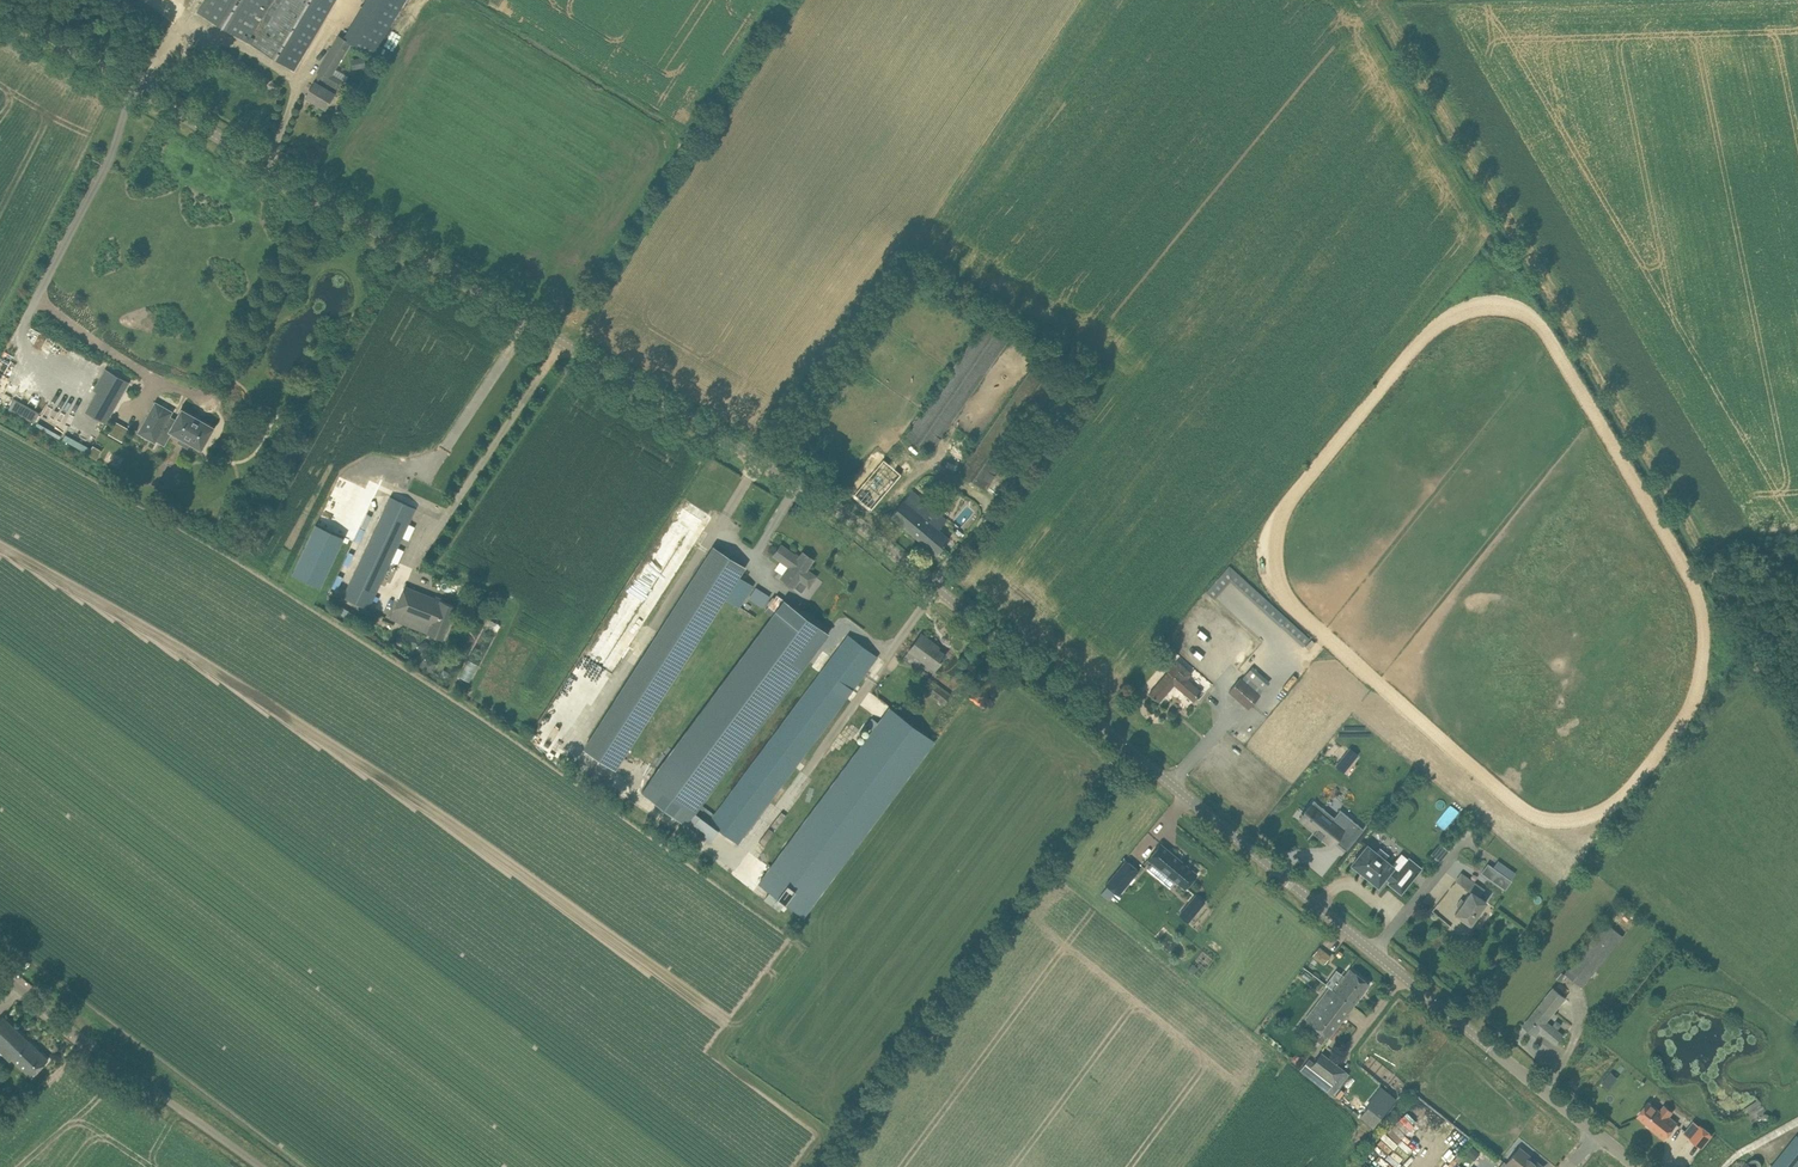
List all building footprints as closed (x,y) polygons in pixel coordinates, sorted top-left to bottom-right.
[(272,1),(273,0),(205,0),(204,2),(198,12),(294,69),(301,59),(336,0),(276,0),(275,3),(272,1)] [(315,82),(306,96),(326,108),(334,94),(337,95),(348,76),(335,68),(347,49),(336,42),(320,68),(322,70),(315,82)] [(907,436),(933,453),(1014,335),(989,317),(907,436)] [(961,473),(987,491),(1069,373),(1043,355),(961,473)] [(98,391),(87,411),(106,422),(129,382),(106,369),(95,389),(98,391)] [(156,403),(139,432),(155,441),(164,424),(172,428),(171,430),(181,436),(178,441),(188,447),(191,442),(202,448),(214,427),(182,409),(177,419),(170,415),(172,412),(156,403)] [(103,450),(93,445),(88,455),(98,460),(103,450)] [(854,494),(872,509),(901,474),(884,459),(854,494)] [(940,530),(947,521),(912,491),(891,515),(937,554),(950,538),(940,530)] [(674,493),(534,742),(539,744),(551,745),(555,747),(566,748),(600,686),(592,681),(587,681),(588,677),(613,632),(613,637),(627,612),(627,616),(651,573),(668,574),(665,573),(670,573),(675,576),(711,514),(674,493)] [(342,596),(370,609),(417,509),(390,496),(342,596)] [(293,573),(321,587),(344,537),(316,524),(293,573)] [(746,565),(714,545),(584,749),(616,769),(725,598),(740,607),(754,585),(739,576),(746,565)] [(774,555),(790,566),(781,578),(802,593),(807,586),(809,587),(816,576),(806,569),(813,559),(803,552),(799,558),(781,545),(774,555)] [(1305,648),(1313,639),(1228,565),(1206,591),(1214,598),(1228,582),(1305,648)] [(391,618),(443,638),(452,618),(456,607),(442,600),(442,599),(407,584),(391,618)] [(747,598),(762,607),(770,595),(755,586),(747,598)] [(776,612),(642,790),(686,823),(685,824),(690,828),(700,816),(708,821),(714,812),(701,803),(824,639),(829,632),(785,600),(777,594),(768,606),(776,612)] [(496,633),(485,627),(473,648),(477,650),(473,656),(480,660),(496,633)] [(843,642),(709,822),(719,830),(727,836),(737,843),(799,761),(803,755),(878,656),(849,634),(843,642)] [(909,650),(935,669),(946,655),(934,646),(935,644),(922,634),(909,650)] [(467,658),(459,676),(471,681),(479,663),(467,658)] [(1193,701),(1202,691),(1191,682),(1197,675),(1179,660),(1173,667),(1149,693),(1159,702),(1174,684),(1187,695),(1189,693),(1195,698),(1193,701)] [(1248,676),(1266,692),(1273,683),(1255,668),(1248,676)] [(1231,692),(1250,710),(1263,696),(1244,678),(1231,692)] [(936,682),(928,692),(943,703),(951,693),(936,682)] [(890,707),(759,883),(804,916),(935,740),(890,707)] [(1350,748),(1344,755),(1352,762),(1358,755),(1350,748)] [(1314,800),(1305,813),(1310,817),(1306,822),(1315,830),(1313,832),(1321,838),(1323,836),(1332,843),(1344,829),(1351,835),(1359,825),(1340,809),(1329,823),(1320,815),(1325,809),(1314,800)] [(1443,828),(1458,811),(1450,804),(1435,821),(1443,828)] [(1161,843),(1148,859),(1167,875),(1162,881),(1170,888),(1175,881),(1185,889),(1198,873),(1161,843)] [(1420,868),(1409,858),(1398,872),(1393,867),(1393,866),(1384,859),(1388,854),(1380,848),(1377,852),(1368,845),(1352,864),(1378,885),(1385,876),(1391,881),(1390,882),(1401,892),(1420,868)] [(1126,859),(1106,884),(1119,895),(1139,870),(1126,859)] [(1488,863),(1481,872),(1490,879),(1497,869),(1493,867),(1488,863)] [(1455,913),(1471,924),(1487,901),(1480,896),(1485,889),(1462,873),(1456,881),(1471,891),(1465,900),(1462,898),(1457,905),(1460,907),(1455,913)] [(1196,894),(1186,907),(1195,914),(1205,901),(1196,894)] [(1565,973),(1583,988),(1624,936),(1606,922),(1565,973)] [(1319,947),(1313,955),(1324,964),(1331,955),(1319,947)] [(1350,968),(1333,989),(1353,1005),(1370,983),(1350,968)] [(1353,1005),(1333,989),(1330,987),(1306,1018),(1329,1036),(1353,1005)] [(1546,1021),(1566,997),(1555,988),(1525,1025),(1536,1034),(1538,1031),(1543,1034),(1544,1033),(1556,1043),(1563,1035),(1546,1021)] [(0,1020),(0,1051),(4,1055),(6,1052),(12,1059),(31,1077),(49,1059),(4,1016),(0,1020)] [(1309,1058),(1300,1070),(1332,1095),(1349,1073),(1322,1051),(1313,1062),(1309,1058)] [(1607,1077),(1602,1083),(1608,1087),(1612,1082),(1607,1077)] [(1372,1127),(1399,1096),(1386,1086),(1359,1116),(1372,1127)] [(1757,1098),(1743,1110),(1749,1116),(1762,1104),(1757,1098)] [(1649,1102),(1638,1115),(1651,1126),(1650,1127),(1664,1138),(1677,1122),(1673,1119),(1672,1120),(1668,1117),(1673,1111),(1665,1105),(1661,1111),(1649,1102)] [(1693,1122),(1684,1133),(1702,1147),(1712,1135),(1700,1125),(1699,1126),(1693,1122)] [(1774,1166),(1797,1166),(1797,1134),(1772,1166),(1774,1166)] [(1471,1145),(1465,1152),(1474,1160),(1480,1153),(1471,1145)] [(1508,1166),(1540,1166),(1530,1159),(1531,1157),(1520,1147),(1507,1163),(1509,1165),(1508,1166)] [(1458,1153),(1454,1159),(1459,1163),(1463,1157),(1458,1153)] [(1762,1166),(1762,1164),(1761,1161),(1758,1159),(1755,1158),(1752,1159),(1750,1161),(1748,1163),(1748,1162),(1744,1166),(1762,1166)]
